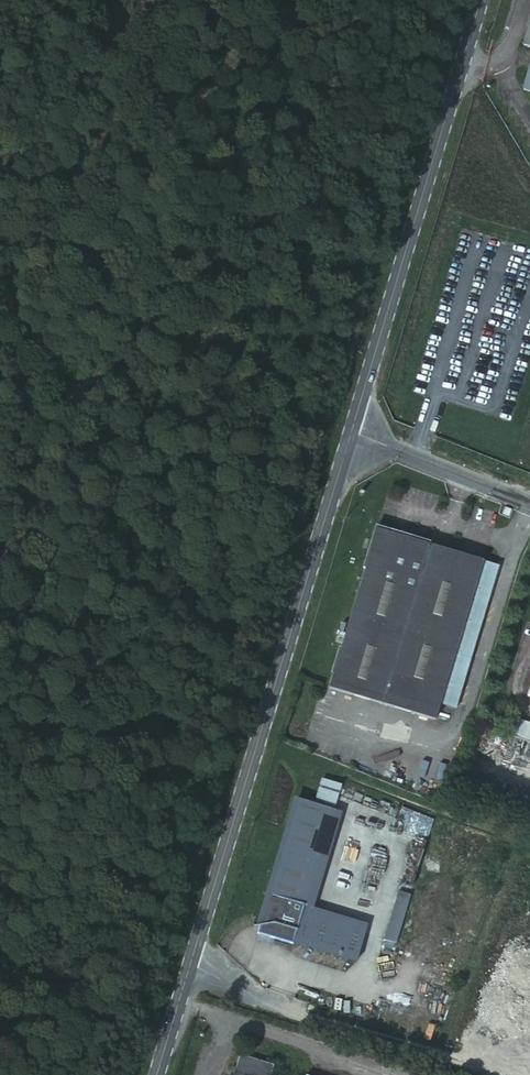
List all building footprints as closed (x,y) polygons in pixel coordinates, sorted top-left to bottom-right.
[(390,506),(382,533),(473,561),(482,534),(390,506)] [(482,534),(473,561),(382,533),(356,615),(340,666),(447,700),(452,683),(468,688),(513,544),(482,534)] [(527,712),(521,730),(529,733),(529,713),(527,712)] [(306,777),(285,840),(319,851),(305,892),(368,914),(371,904),(311,884),(343,789),(306,777)] [(319,851),(285,840),(262,910),(296,922),(297,919),(359,940),(368,914),(305,892),(319,851)] [(399,941),(409,891),(395,889),(386,938),(399,941)] [(311,1073),(277,1062),(281,1047),(247,1035),(236,1069),(256,1074),(317,1074),(311,1073)]
